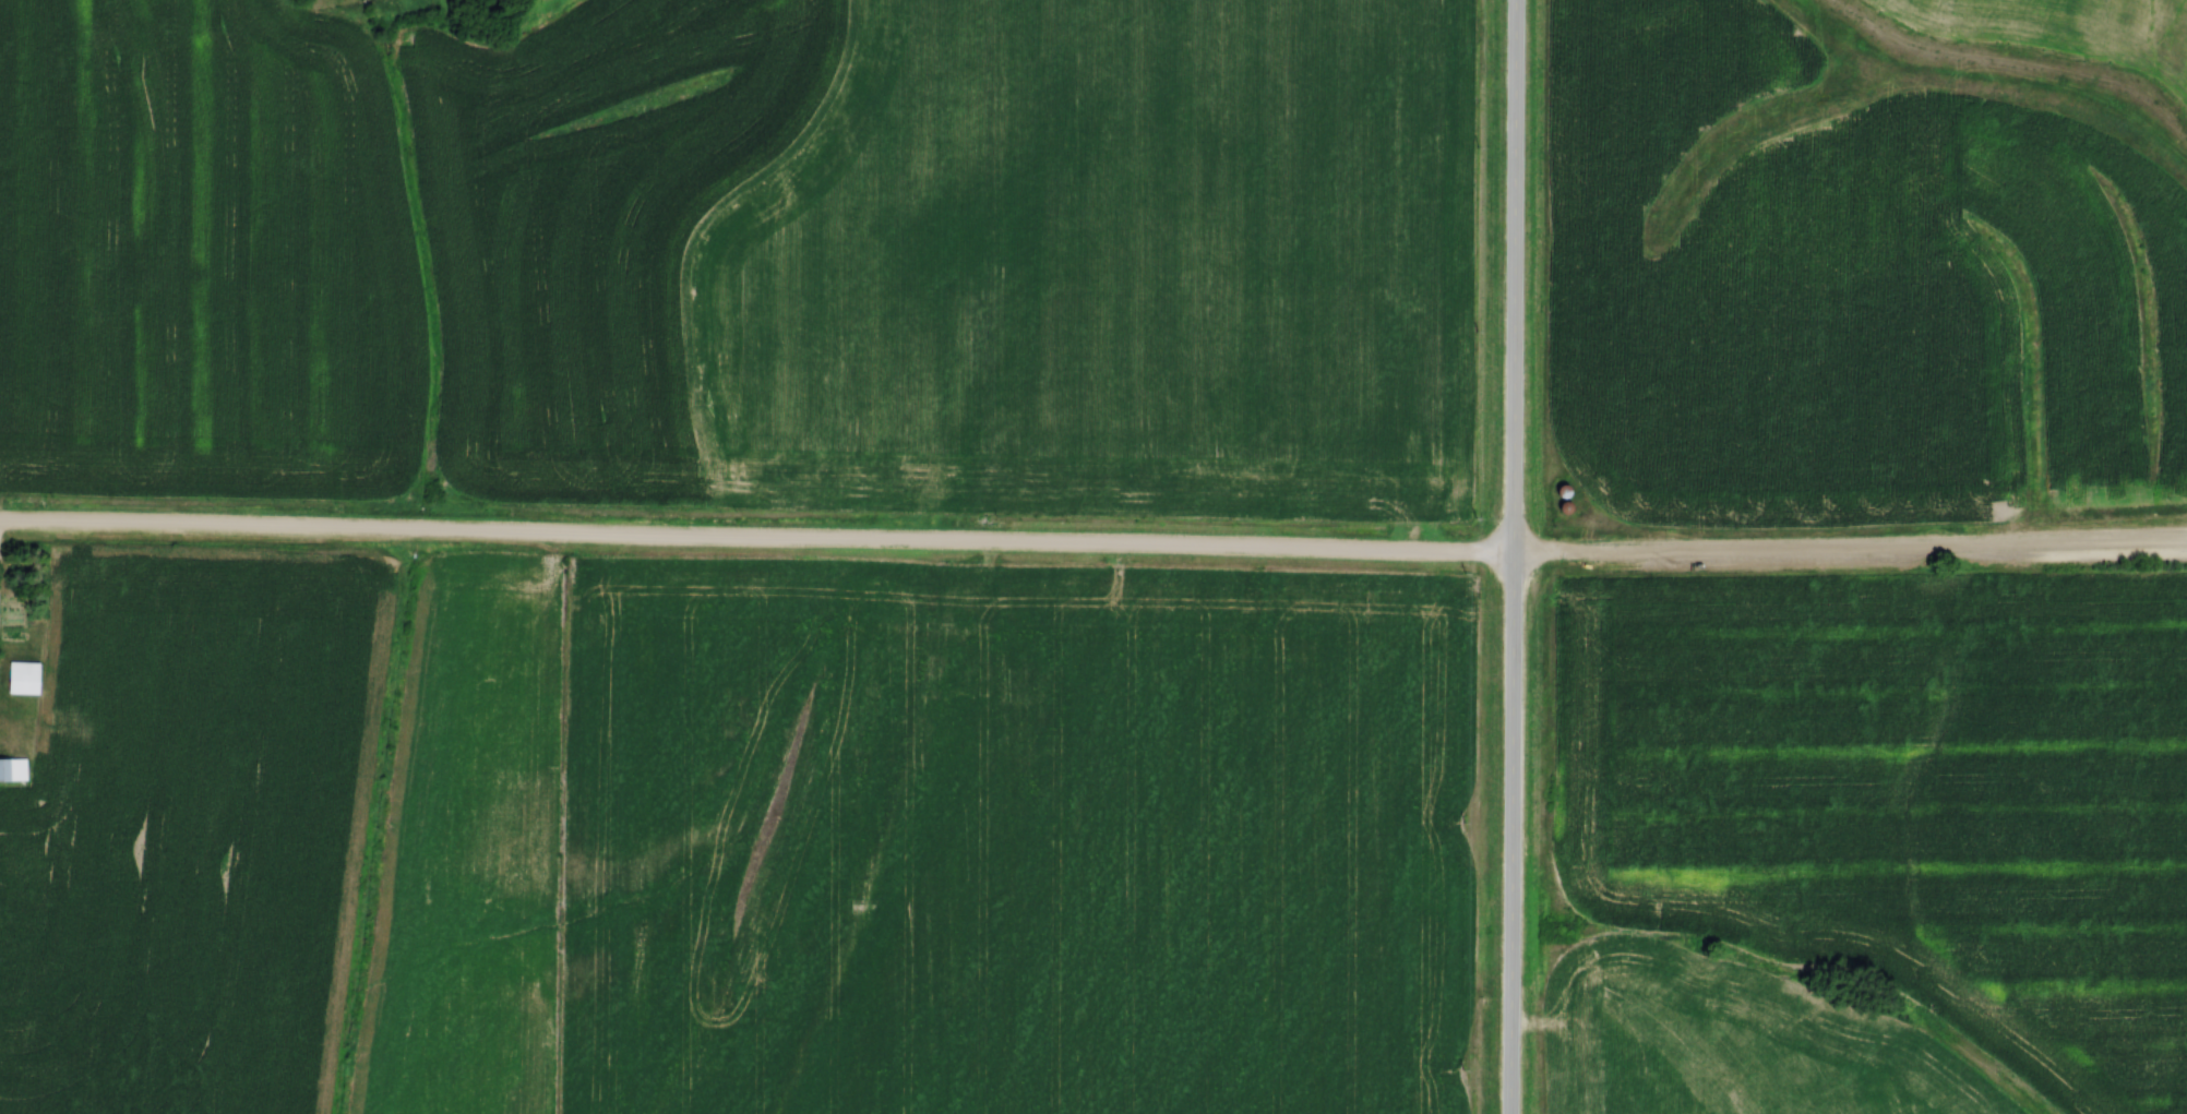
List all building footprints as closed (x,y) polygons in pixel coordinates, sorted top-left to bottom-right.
[(8,694),(40,694),(40,661),(8,661),(8,694)] [(27,781),(27,757),(0,757),(0,781),(27,781)]
